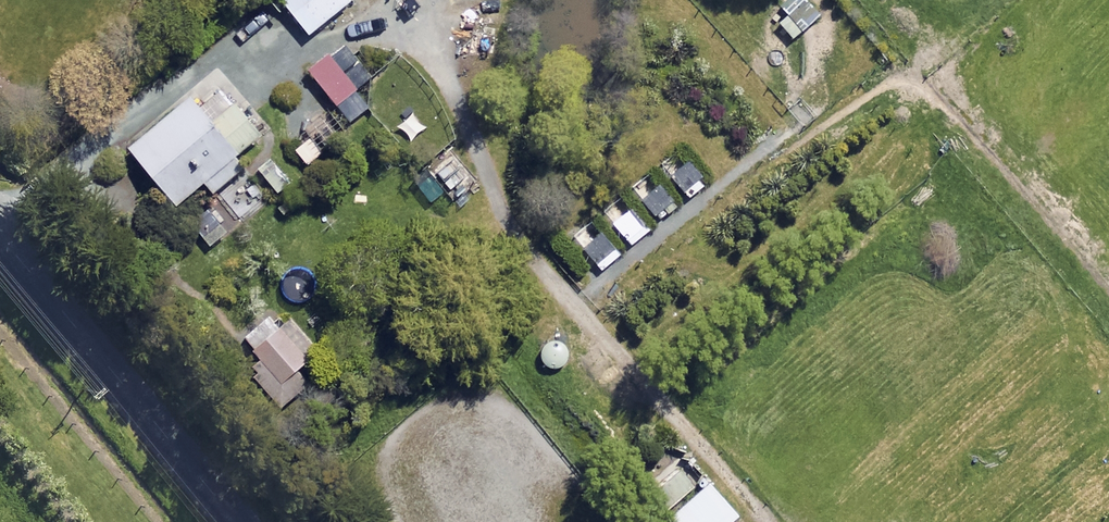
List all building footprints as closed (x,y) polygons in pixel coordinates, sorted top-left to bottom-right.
[(314,41),(355,8),(348,0),(282,0),(314,41)] [(336,109),(374,79),(349,46),(331,60),(329,57),(308,73),(336,109)] [(261,138),(214,82),(131,153),(159,186),(178,209),(193,197),(206,185),(215,195),(244,171),(235,161),(261,138)] [(309,166),(347,136),(334,118),(295,149),(309,166)] [(677,147),(658,164),(689,197),(708,180),(677,147)] [(650,171),(631,189),(658,219),(677,201),(650,171)] [(646,232),(621,202),(604,216),(629,246),(646,232)] [(594,220),(572,236),(595,266),(600,272),(621,256),(594,220)] [(237,346),(283,406),(309,386),(297,370),(319,353),(286,309),(237,346)] [(698,483),(677,457),(641,487),(663,513),(698,483)] [(710,486),(676,516),(669,521),(734,521),(738,519),(710,486)]
